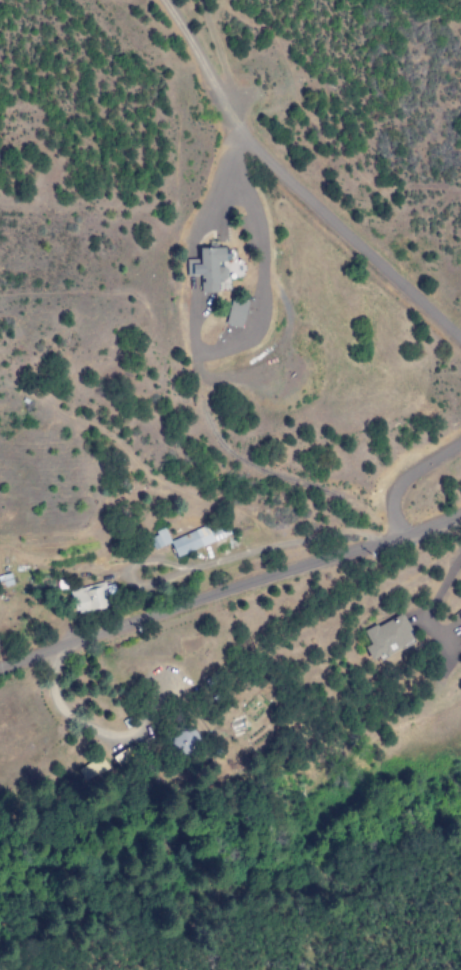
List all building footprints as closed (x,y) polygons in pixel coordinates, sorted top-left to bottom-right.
[(199,292),(227,292),(226,264),(228,264),(227,248),(198,249),(198,259),(185,260),(186,277),(199,277),(199,292)] [(241,328),(246,302),(229,299),(225,325),(241,328)] [(169,543),(175,557),(229,534),(223,520),(169,543)] [(148,536),(153,550),(169,544),(164,530),(148,536)] [(69,590),(74,614),(110,607),(105,583),(69,590)] [(414,641),(400,614),(362,633),(369,645),(363,648),(371,663),(414,641)] [(179,731),(168,741),(182,756),(199,740),(189,729),(183,735),(179,731)] [(84,782),(107,768),(99,756),(76,770),(84,782)]
